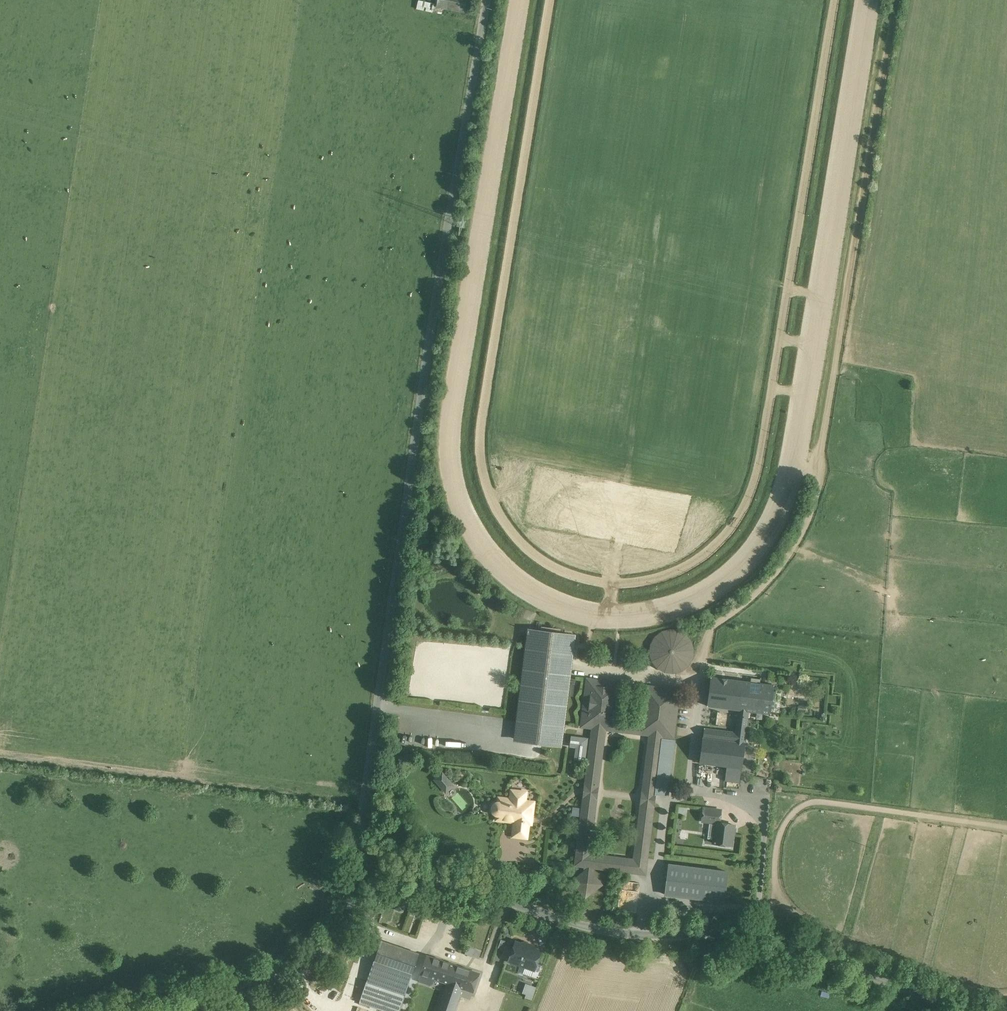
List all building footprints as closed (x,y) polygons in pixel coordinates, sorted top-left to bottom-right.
[(435,5),(418,2),(416,11),(433,15),(435,7),(464,13),(467,0),(436,0),(435,5)] [(530,630),(528,652),(570,657),(573,635),(530,630)] [(682,632),(666,630),(652,640),(650,657),(661,670),(677,672),(691,662),(693,645),(682,632)] [(559,745),(570,657),(528,652),(517,739),(559,745)] [(747,682),(711,677),(707,705),(739,710),(743,710),(747,682)] [(621,684),(587,679),(582,724),(593,725),(575,865),(584,866),(589,867),(645,874),(662,734),(673,735),(679,691),(645,687),(639,731),(653,733),(636,863),(586,857),(602,727),(615,728),(621,684)] [(774,685),(747,682),(743,710),(747,711),(770,714),(774,685)] [(736,732),(704,728),(699,762),(726,765),(724,780),(727,780),(739,782),(747,719),(746,719),(747,711),(743,710),(739,710),(736,732)] [(588,738),(571,736),(570,743),(576,744),(580,748),(578,760),(585,761),(588,738)] [(443,771),(433,780),(447,794),(456,785),(443,771)] [(739,782),(727,780),(726,787),(738,788),(739,782)] [(464,810),(470,805),(459,791),(453,796),(464,810)] [(525,793),(512,791),(511,800),(500,799),(499,803),(497,803),(495,804),(493,806),(492,808),(492,811),(493,813),(495,814),(498,815),(497,819),(516,821),(514,835),(526,837),(528,823),(530,823),(533,803),(524,802),(525,793)] [(721,810),(703,808),(702,822),(716,823),(720,823),(721,810)] [(720,823),(716,823),(713,843),(731,846),(734,825),(720,823)] [(727,870),(669,863),(665,895),(724,902),(727,870)] [(601,884),(589,869),(589,867),(584,866),(583,873),(574,881),(573,881),(573,882),(574,882),(585,896),(585,897),(586,897),(586,896),(601,885),(602,884),(601,884)] [(392,917),(396,917),(396,914),(406,913),(405,899),(391,900),(392,917)] [(422,916),(424,909),(414,906),(412,912),(422,916)] [(419,954),(381,940),(374,961),(412,974),(419,954)] [(541,951),(516,942),(509,961),(534,970),(541,951)] [(440,961),(427,956),(422,974),(434,978),(440,961)] [(412,974),(374,961),(364,990),(402,1003),(412,974)] [(463,969),(440,961),(434,978),(443,981),(457,986),(463,969)] [(479,974),(463,969),(457,986),(462,987),(473,991),(479,974)] [(443,981),(438,995),(442,996),(438,1010),(454,1010),(462,987),(457,986),(443,981)] [(526,983),(523,997),(534,999),(536,985),(526,983)] [(364,990),(360,1002),(387,1010),(400,1010),(402,1003),(364,990)]
